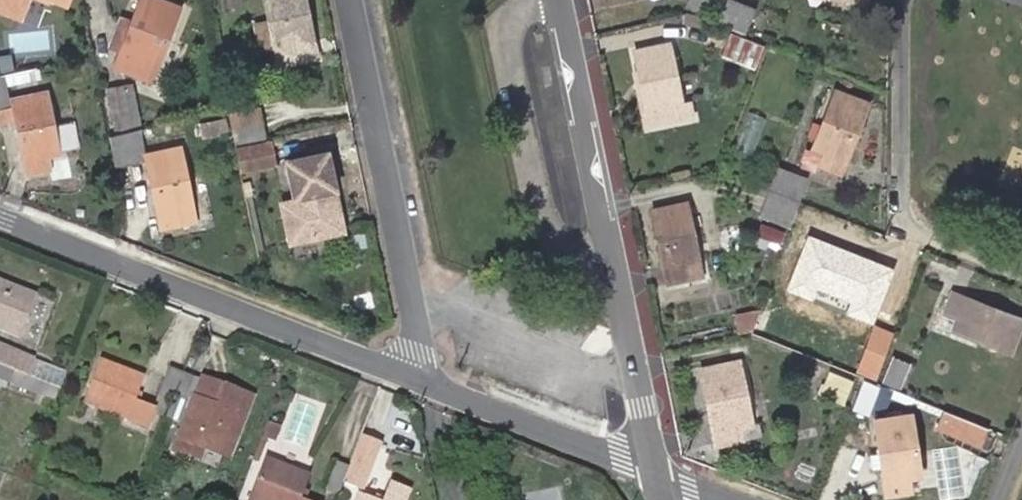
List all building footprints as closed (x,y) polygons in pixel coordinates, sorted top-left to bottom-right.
[(6,23),(12,10),(23,15),(28,0),(0,0),(0,21),(6,23)] [(113,65),(137,74),(143,62),(155,65),(178,7),(160,0),(138,0),(131,19),(118,52),(113,65)] [(270,21),(270,22),(276,53),(279,67),(317,59),(305,0),(266,0),(270,21)] [(712,0),(688,0),(685,5),(712,18),(719,3),(712,0)] [(755,10),(729,0),(720,23),(746,33),(755,10)] [(19,28),(23,15),(12,10),(6,23),(19,28)] [(118,52),(131,19),(120,15),(108,49),(118,52)] [(276,53),(270,22),(256,25),(263,55),(276,53)] [(0,47),(0,65),(9,64),(10,73),(24,69),(32,67),(30,63),(37,45),(5,33),(2,46),(0,47)] [(765,46),(731,33),(723,54),(756,68),(765,46)] [(634,51),(650,123),(671,120),(692,115),(690,102),(682,103),(670,43),(634,51)] [(155,65),(143,62),(137,74),(149,79),(155,65)] [(10,73),(9,64),(0,65),(0,75),(10,73)] [(32,67),(24,69),(26,78),(39,76),(37,66),(32,67)] [(0,75),(0,107),(6,105),(2,83),(26,78),(24,69),(10,73),(0,75)] [(108,90),(110,100),(128,96),(125,87),(108,90)] [(834,91),(812,148),(823,153),(817,165),(839,173),(867,104),(834,91)] [(14,103),(16,115),(29,172),(51,167),(49,155),(61,152),(47,92),(13,99),(14,103)] [(130,106),(134,131),(141,129),(136,105),(135,95),(128,96),(130,106)] [(110,100),(117,134),(134,131),(130,106),(128,96),(110,100)] [(16,115),(14,103),(6,105),(0,107),(0,118),(16,115)] [(260,108),(229,115),(232,130),(263,123),(260,108)] [(263,123),(232,130),(235,148),(267,141),(263,123)] [(134,131),(117,134),(110,136),(116,167),(141,162),(134,131)] [(240,171),(277,164),(272,140),(267,141),(235,148),(240,171)] [(146,154),(162,226),(183,222),(196,219),(194,207),(180,148),(146,154)] [(823,153),(812,148),(805,164),(817,169),(817,165),(823,153)] [(289,161),(302,223),(313,221),(317,233),(343,228),(327,153),(289,161)] [(778,169),(769,190),(799,201),(807,181),(778,169)] [(799,201),(769,190),(753,184),(750,191),(767,198),(760,216),(790,228),(791,223),(796,209),(799,201)] [(652,210),(669,283),(690,278),(703,276),(700,261),(686,203),(652,210)] [(821,218),(796,209),(791,223),(815,231),(821,218)] [(878,269),(810,243),(798,275),(852,296),(857,286),(871,291),(878,269)] [(0,280),(0,326),(21,334),(36,293),(0,280)] [(867,302),(871,291),(857,286),(852,296),(867,302)] [(952,328),(1010,351),(1021,319),(952,292),(943,315),(956,320),(952,328)] [(761,304),(759,310),(752,330),(765,335),(775,309),(761,304)] [(752,330),(759,310),(740,314),(743,333),(752,330)] [(873,326),(857,370),(864,373),(874,377),(890,333),(873,326)] [(31,374),(37,356),(0,342),(0,362),(31,374)] [(911,363),(893,356),(883,381),(902,389),(911,363)] [(135,399),(144,376),(102,359),(85,401),(146,424),(154,407),(135,399)] [(701,370),(716,444),(743,440),(762,437),(759,423),(752,423),(739,361),(701,370)] [(0,362),(0,377),(42,393),(47,379),(31,374),(0,362)] [(167,408),(181,372),(169,368),(160,391),(155,403),(160,405),(167,408)] [(831,371),(821,394),(845,404),(855,380),(831,371)] [(200,380),(181,372),(167,408),(164,415),(184,423),(194,395),(200,380)] [(200,380),(194,395),(220,405),(228,385),(202,375),(200,380)] [(62,385),(47,379),(42,393),(57,399),(62,385)] [(256,396),(243,391),(228,385),(220,405),(194,395),(184,423),(174,449),(190,455),(194,443),(220,453),(228,430),(241,435),(256,396)] [(164,415),(167,408),(160,405),(157,413),(164,415)] [(986,429),(963,421),(944,413),(939,427),(958,435),(982,444),(986,429)] [(920,474),(909,415),(874,419),(887,492),(910,489),(907,475),(920,474)] [(268,426),(262,442),(274,447),(280,431),(268,426)] [(241,435),(228,430),(220,453),(232,457),(241,435)] [(300,499),(309,474),(267,458),(251,499),(302,499),(300,499)] [(340,491),(349,467),(337,462),(327,486),(340,491)] [(361,471),(349,467),(340,491),(352,496),(361,471)] [(409,490),(392,484),(387,499),(405,499),(409,490)] [(563,484),(521,490),(522,499),(565,499),(563,484)]
